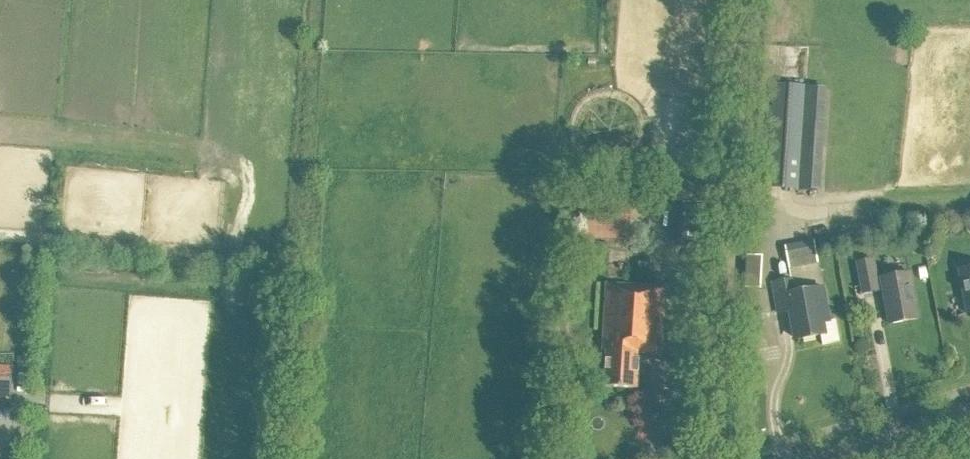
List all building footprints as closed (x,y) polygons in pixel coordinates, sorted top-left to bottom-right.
[(819,193),(826,88),(774,85),(767,190),(819,193)] [(784,254),(788,271),(817,265),(814,248),(784,254)] [(748,256),(748,257),(746,289),(760,290),(762,257),(748,256)] [(911,274),(877,281),(873,261),(857,264),(863,295),(883,291),(889,325),(919,319),(911,274)] [(959,271),(967,314),(969,314),(969,269),(959,271)] [(836,322),(829,323),(823,289),(793,294),(791,281),(773,284),(779,314),(793,311),(798,341),(820,337),(822,347),(840,344),(836,322)] [(606,352),(604,388),(637,390),(640,354),(662,355),(666,288),(607,285),(603,352),(606,352)] [(12,370),(0,369),(0,399),(11,399),(12,370)]
